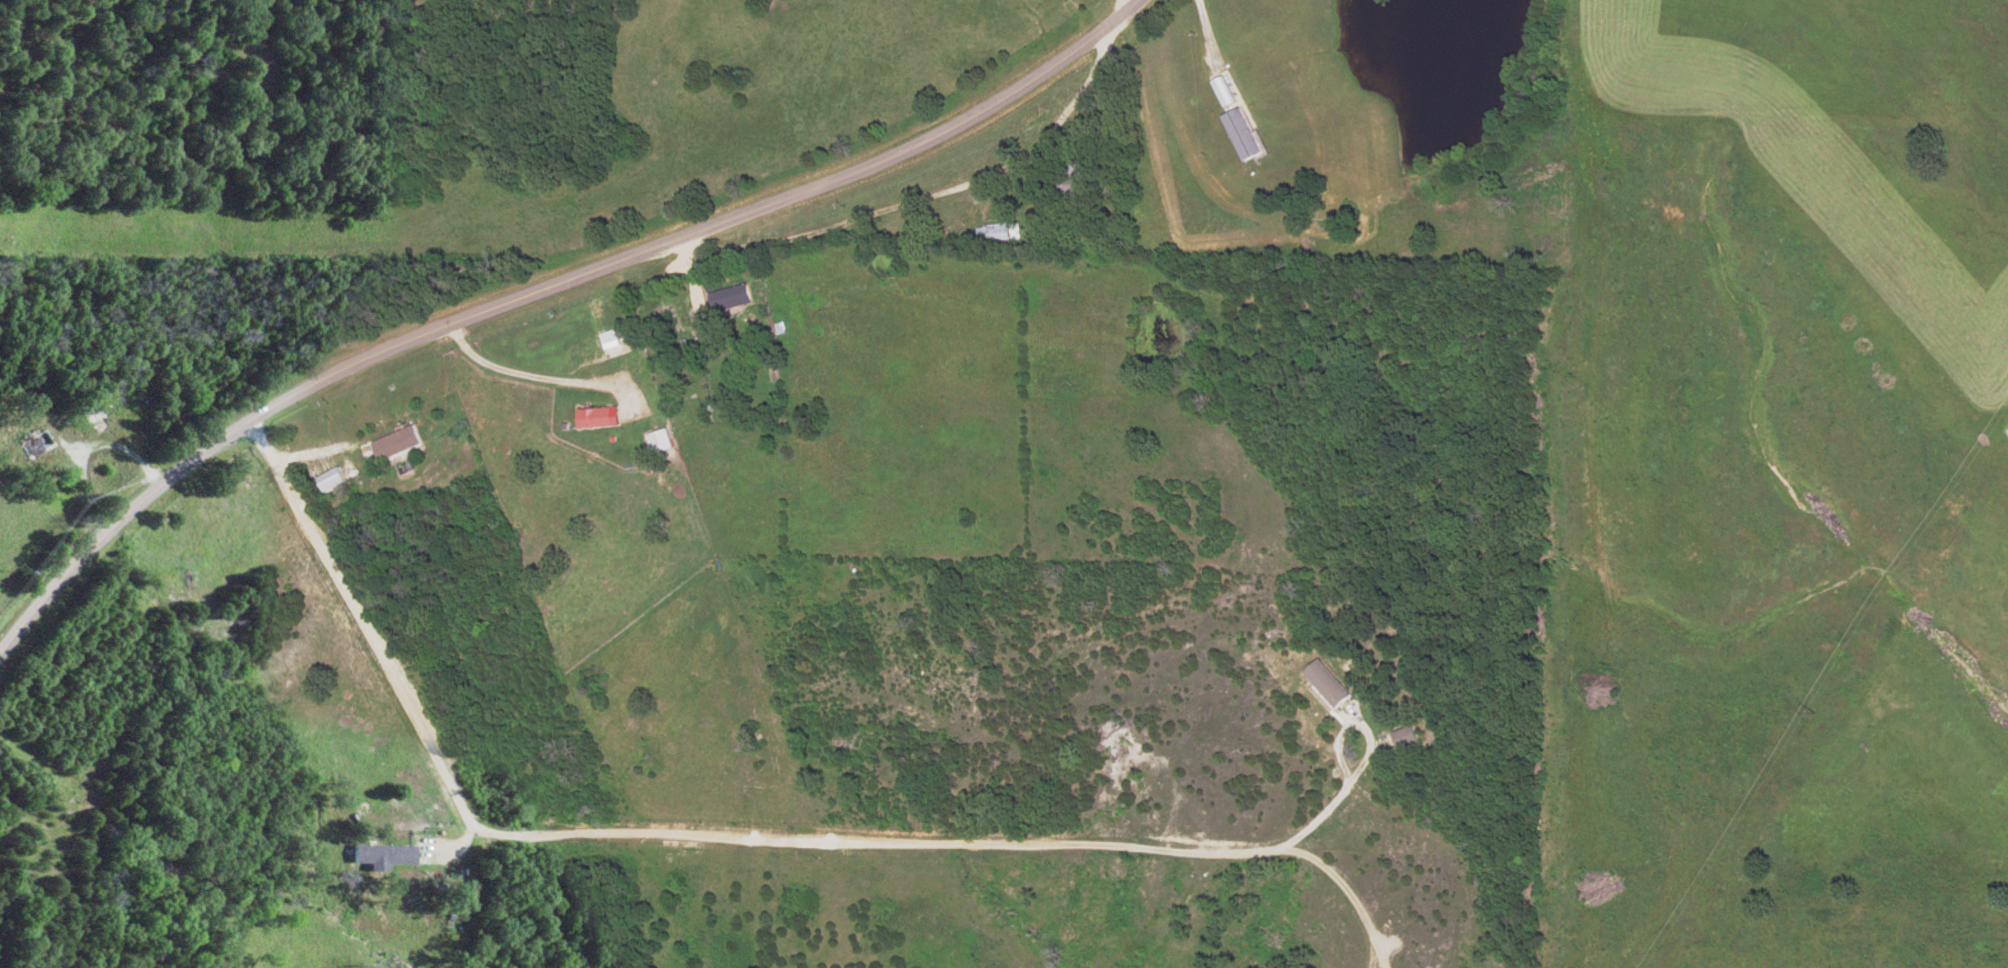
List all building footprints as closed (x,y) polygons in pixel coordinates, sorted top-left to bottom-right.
[(1234,103),(1221,77),(1210,82),(1222,109),(1234,103)] [(1240,108),(1221,116),(1240,163),(1259,155),(1240,108)] [(1006,226),(975,227),(976,244),(1007,243),(1006,226)] [(757,303),(751,284),(712,296),(718,315),(757,303)] [(622,341),(619,330),(605,335),(608,345),(622,341)] [(615,428),(614,410),(584,410),(584,429),(615,428)] [(374,444),(382,464),(426,444),(418,425),(374,444)] [(677,450),(670,430),(650,437),(658,457),(677,450)] [(351,485),(345,468),(322,476),(328,493),(351,485)] [(1300,674),(1333,710),(1349,696),(1316,660),(1300,674)] [(1389,735),(1397,754),(1419,745),(1412,726),(1389,735)] [(419,847),(355,846),(355,864),(373,864),(373,872),(392,873),(392,865),(419,865),(419,847)]
